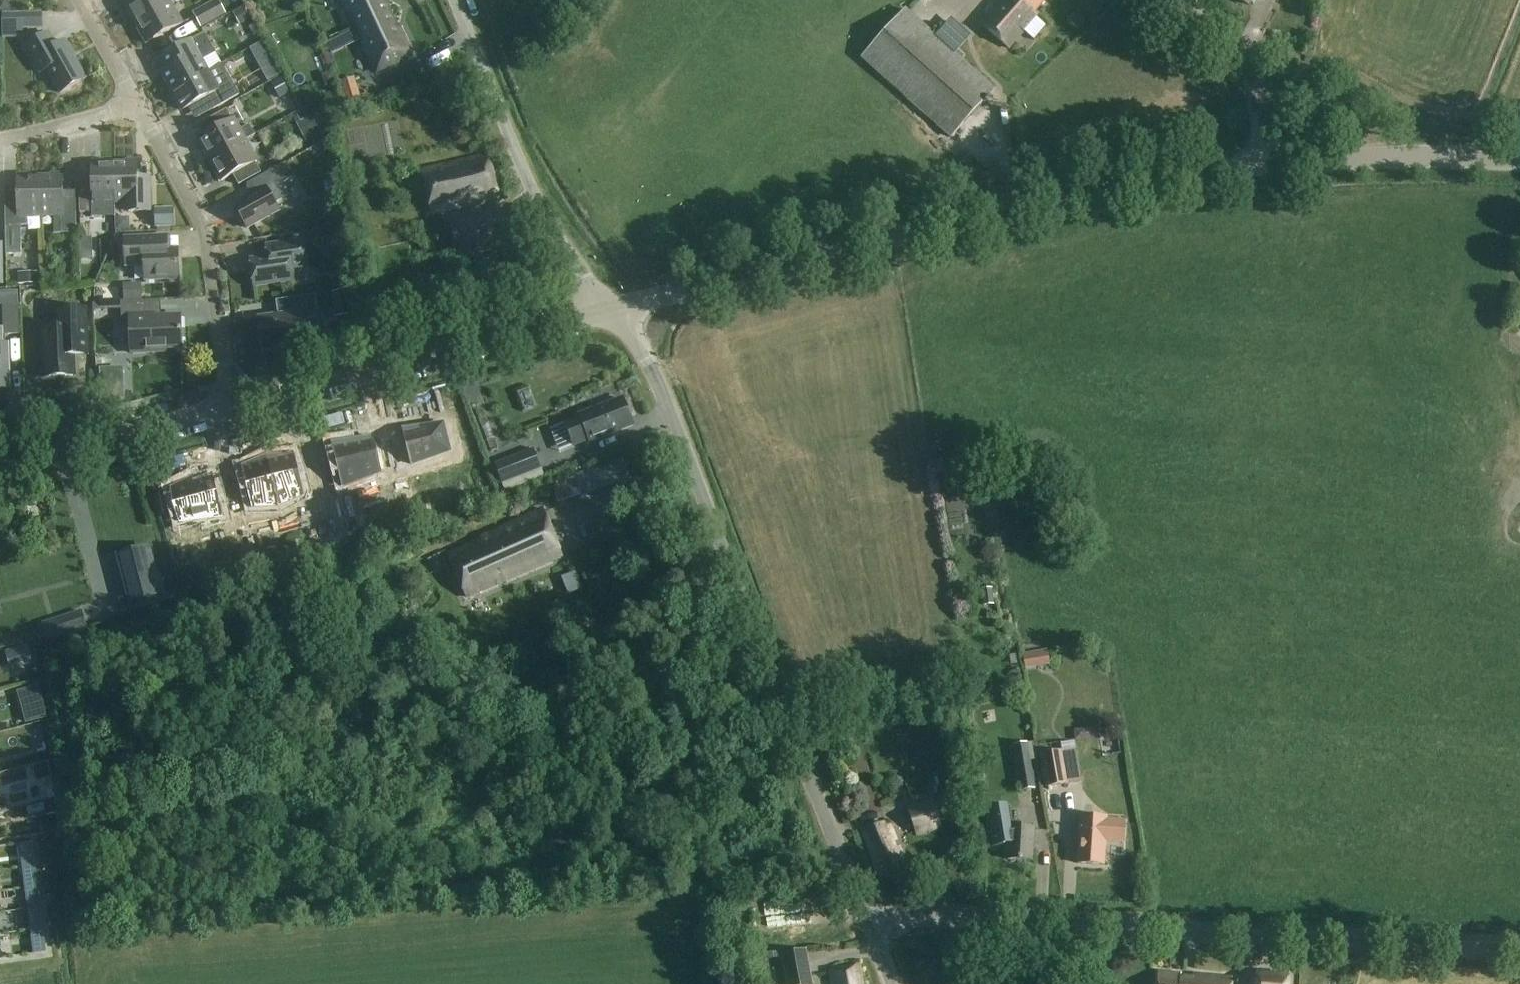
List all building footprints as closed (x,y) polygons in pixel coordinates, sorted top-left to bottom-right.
[(169,3),(168,0),(122,0),(120,1),(132,23),(169,3)] [(225,15),(217,0),(216,0),(192,13),(201,29),(225,15)] [(348,15),(352,13),(360,28),(387,15),(380,0),(341,0),(348,15)] [(1045,0),(1006,0),(1003,4),(1000,1),(980,24),(1007,48),(1035,16),(1033,14),(1045,0)] [(9,13),(9,1),(0,1),(0,13),(9,13)] [(169,3),(132,23),(144,45),(181,25),(169,3)] [(243,8),(222,20),(228,31),(249,20),(243,8)] [(950,139),(995,90),(905,10),(861,59),(950,139)] [(2,31),(42,30),(42,14),(2,14),(2,31)] [(387,15),(360,28),(367,43),(362,45),(375,73),(406,59),(403,55),(410,52),(399,28),(394,30),(387,15)] [(54,47),(47,34),(24,47),(39,74),(45,70),(58,94),(85,79),(64,42),(54,47)] [(170,92),(205,73),(204,71),(207,69),(202,60),(214,54),(202,34),(171,51),(158,58),(164,70),(159,73),(170,92)] [(205,73),(170,92),(181,112),(205,98),(212,110),(239,96),(227,75),(211,84),(205,73)] [(354,78),(341,82),(347,102),(360,98),(354,78)] [(281,79),(271,84),(278,98),(288,93),(281,79)] [(208,160),(244,141),(253,136),(247,126),(238,131),(232,120),(230,121),(224,110),(202,122),(208,133),(196,139),(208,160)] [(315,112),(300,120),(310,138),(325,130),(315,112)] [(244,141),(208,160),(219,181),(231,175),(237,185),(259,174),(253,163),(255,162),(244,141)] [(428,212),(497,200),(487,156),(419,170),(428,212)] [(113,162),(113,203),(127,203),(127,213),(149,213),(148,187),(136,187),(135,161),(113,162)] [(100,204),(113,203),(113,162),(90,162),(91,188),(78,189),(78,214),(100,213),(100,204)] [(245,228),(277,212),(272,204),(285,197),(271,171),(250,182),(256,193),(233,205),(245,228)] [(26,217),(39,217),(38,175),(16,175),(16,202),(4,202),(4,255),(21,255),(21,227),(26,227),(26,217)] [(38,175),(39,217),(52,217),(53,234),(75,234),(74,201),(61,201),(61,175),(38,175)] [(153,227),(171,227),(170,211),(152,211),(153,227)] [(341,213),(328,215),(330,226),(343,224),(341,213)] [(457,255),(498,246),(491,214),(450,223),(457,255)] [(335,233),(325,246),(334,253),(344,240),(335,233)] [(80,237),(80,247),(90,247),(90,237),(80,237)] [(171,237),(151,238),(123,239),(124,267),(143,266),(144,281),(177,280),(177,289),(178,289),(176,250),(171,250),(171,237)] [(300,242),(277,245),(265,247),(267,259),(249,261),(252,287),(292,282),(290,269),(303,267),(300,242)] [(330,274),(332,289),(352,286),(349,270),(330,274)] [(18,284),(39,283),(39,272),(17,272),(18,284)] [(93,301),(140,299),(139,282),(93,284),(93,301)] [(335,317),(352,315),(348,291),(332,293),(335,317)] [(278,352),(305,348),(302,330),(317,328),(313,296),(283,300),(285,315),(257,319),(261,351),(278,349),(278,352)] [(159,317),(158,301),(119,302),(120,320),(128,320),(130,354),(165,353),(165,350),(180,349),(179,317),(159,317)] [(4,334),(20,333),(18,304),(2,306),(4,334)] [(43,378),(74,376),(73,356),(87,355),(85,309),(55,310),(56,328),(41,329),(43,378)] [(1510,329),(1519,337),(1519,317),(1510,329)] [(120,383),(100,383),(101,395),(121,395),(120,383)] [(591,439),(633,423),(624,398),(581,415),(581,416),(566,422),(573,438),(588,432),(591,439)] [(409,464),(447,450),(439,423),(399,429),(409,464)] [(340,487),(378,472),(369,438),(329,444),(331,450),(339,484),(340,487)] [(533,450),(495,465),(502,484),(541,469),(533,450)] [(250,509),(277,508),(275,502),(266,465),(264,459),(240,472),(250,509)] [(277,508),(300,496),(291,459),(264,459),(266,465),(275,502),(277,508)] [(560,503),(584,494),(577,475),(553,483),(560,503)] [(191,485),(189,479),(173,488),(169,490),(170,491),(170,492),(171,497),(178,523),(206,516),(207,520),(219,516),(210,480),(191,485)] [(305,508),(308,519),(323,516),(321,504),(305,508)] [(464,598),(559,557),(543,509),(479,537),(481,541),(446,556),(464,598)] [(232,542),(243,539),(240,523),(228,526),(232,542)] [(289,559),(286,547),(278,549),(281,561),(289,559)] [(145,548),(110,555),(113,574),(149,568),(145,548)] [(268,564),(265,553),(251,556),(254,568),(268,564)] [(992,590),(982,591),(984,606),(994,605),(992,590)] [(42,622),(49,641),(88,628),(82,610),(42,622)] [(1046,650),(1022,655),(1025,669),(1049,665),(1046,650)] [(37,688),(18,693),(22,708),(41,703),(37,688)] [(1019,790),(1033,788),(1029,756),(1034,755),(1032,741),(1012,744),(1019,790)] [(1045,787),(1068,784),(1063,750),(1040,754),(1045,787)] [(46,764),(33,768),(36,781),(50,777),(46,764)] [(8,812),(5,798),(0,799),(0,815),(8,812)] [(54,802),(42,804),(45,817),(57,814),(54,802)] [(915,834),(943,823),(941,819),(936,806),(935,803),(907,813),(915,834)] [(948,816),(943,803),(936,806),(941,819),(948,816)] [(1007,807),(989,810),(985,811),(991,848),(1009,846),(1008,861),(1032,862),(1035,830),(1011,828),(1007,807)] [(1123,844),(1124,822),(1106,821),(1107,819),(1079,817),(1077,865),(1104,866),(1105,843),(1123,844)] [(885,826),(884,823),(862,831),(868,848),(872,847),(874,853),(871,854),(882,882),(907,874),(889,825),(885,826)] [(31,844),(19,845),(20,858),(33,856),(31,844)] [(23,879),(36,877),(34,867),(21,869),(23,879)] [(40,909),(37,888),(24,889),(27,910),(40,909)] [(41,919),(40,909),(27,910),(28,921),(41,919)] [(31,944),(44,943),(42,929),(29,931),(31,944)] [(806,948),(779,953),(784,983),(812,983),(806,948)] [(857,965),(829,970),(832,983),(861,983),(857,965)] [(1180,981),(1180,978),(1158,976),(1157,983),(1231,983),(1231,982),(1193,978),(1193,983),(1180,981)]
